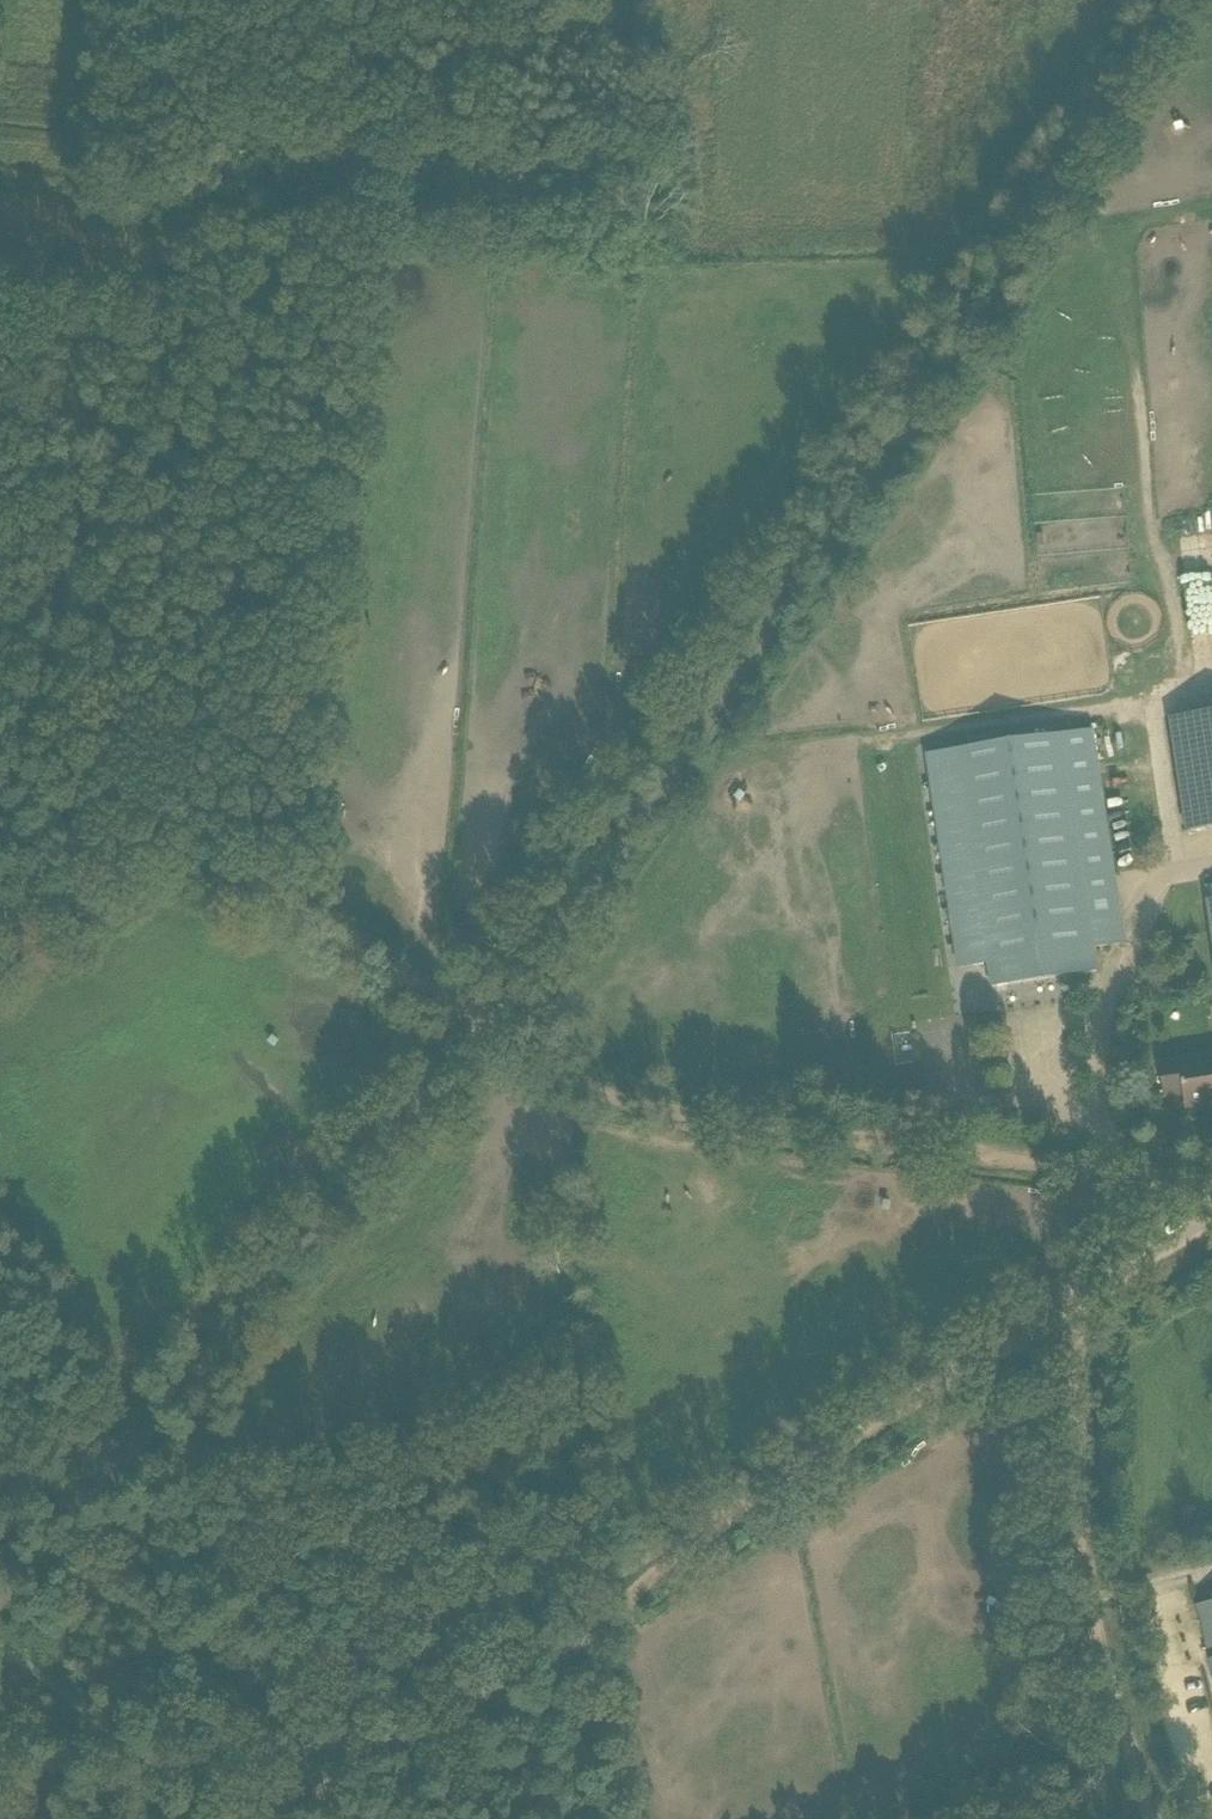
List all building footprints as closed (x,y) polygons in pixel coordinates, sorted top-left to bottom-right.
[(1187,833),(1211,829),(1211,712),(1170,718),(1187,833)] [(957,967),(987,963),(991,988),(1096,972),(1093,948),(1126,943),(1094,728),(926,754),(957,967)] [(1184,949),(1183,959),(1187,959),(1194,960),(1195,949),(1184,949)] [(1198,1058),(1199,1067),(1177,1071),(1175,1060),(1158,1063),(1163,1097),(1182,1094),(1184,1108),(1211,1104),(1211,1056),(1198,1058)] [(1197,1608),(1211,1667),(1211,1604),(1197,1608)]
